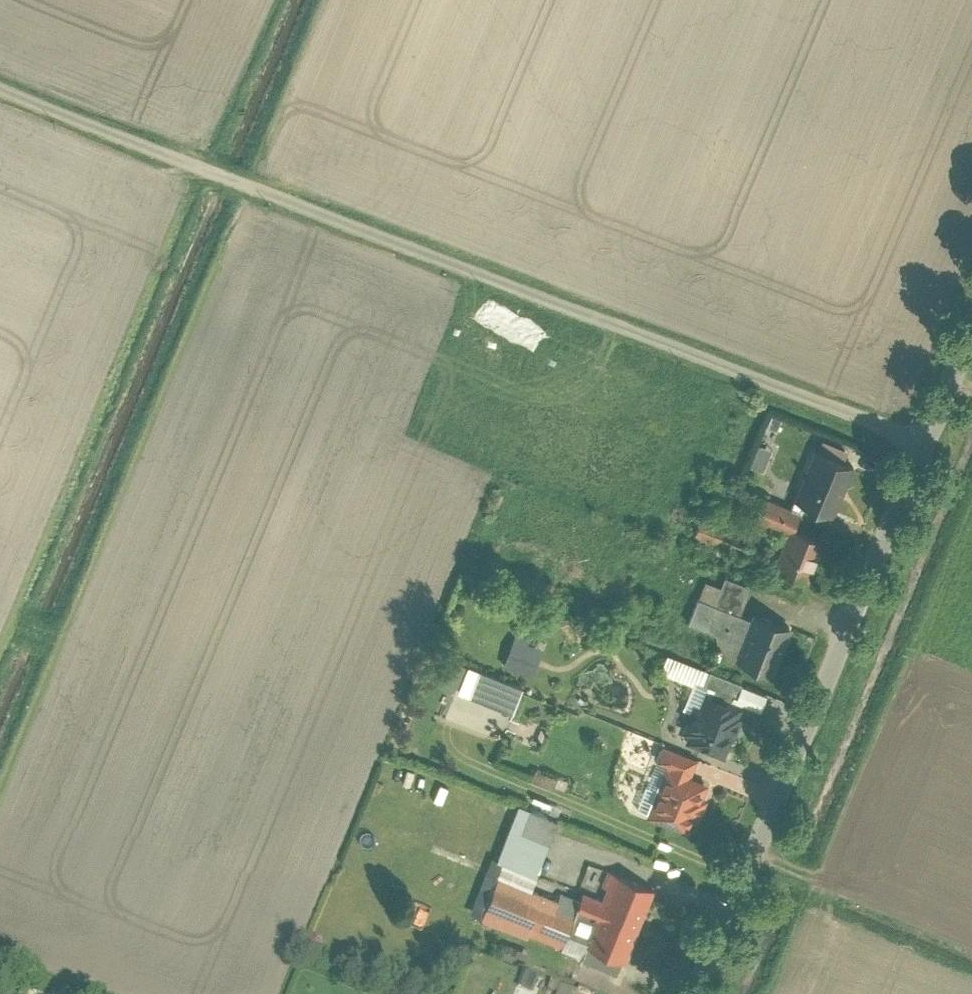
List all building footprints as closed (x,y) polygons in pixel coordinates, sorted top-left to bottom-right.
[(748,463),(758,466),(764,445),(755,442),(748,463)] [(845,462),(806,447),(786,500),(825,515),(845,462)] [(753,500),(754,519),(783,519),(783,500),(753,500)] [(823,538),(791,525),(775,566),(807,578),(823,538)] [(741,613),(693,594),(682,619),(711,629),(712,644),(729,649),(741,613)] [(785,629),(741,613),(729,649),(725,658),(769,673),(785,629)] [(511,628),(500,662),(529,672),(538,645),(526,641),(528,633),(511,628)] [(451,660),(445,679),(453,681),(459,662),(451,660)] [(517,682),(463,662),(453,689),(507,708),(517,682)] [(739,703),(702,690),(697,703),(691,701),(688,709),(681,706),(673,729),(681,732),(678,740),(720,755),(739,703)] [(694,758),(657,741),(649,759),(658,763),(636,812),(684,833),(706,783),(686,774),(694,758)] [(550,817),(513,802),(491,858),(527,873),(550,817)] [(647,886),(607,871),(597,896),(576,888),(570,905),(590,913),(577,946),(618,962),(647,886)] [(568,901),(496,872),(479,915),(551,943),(568,901)]
